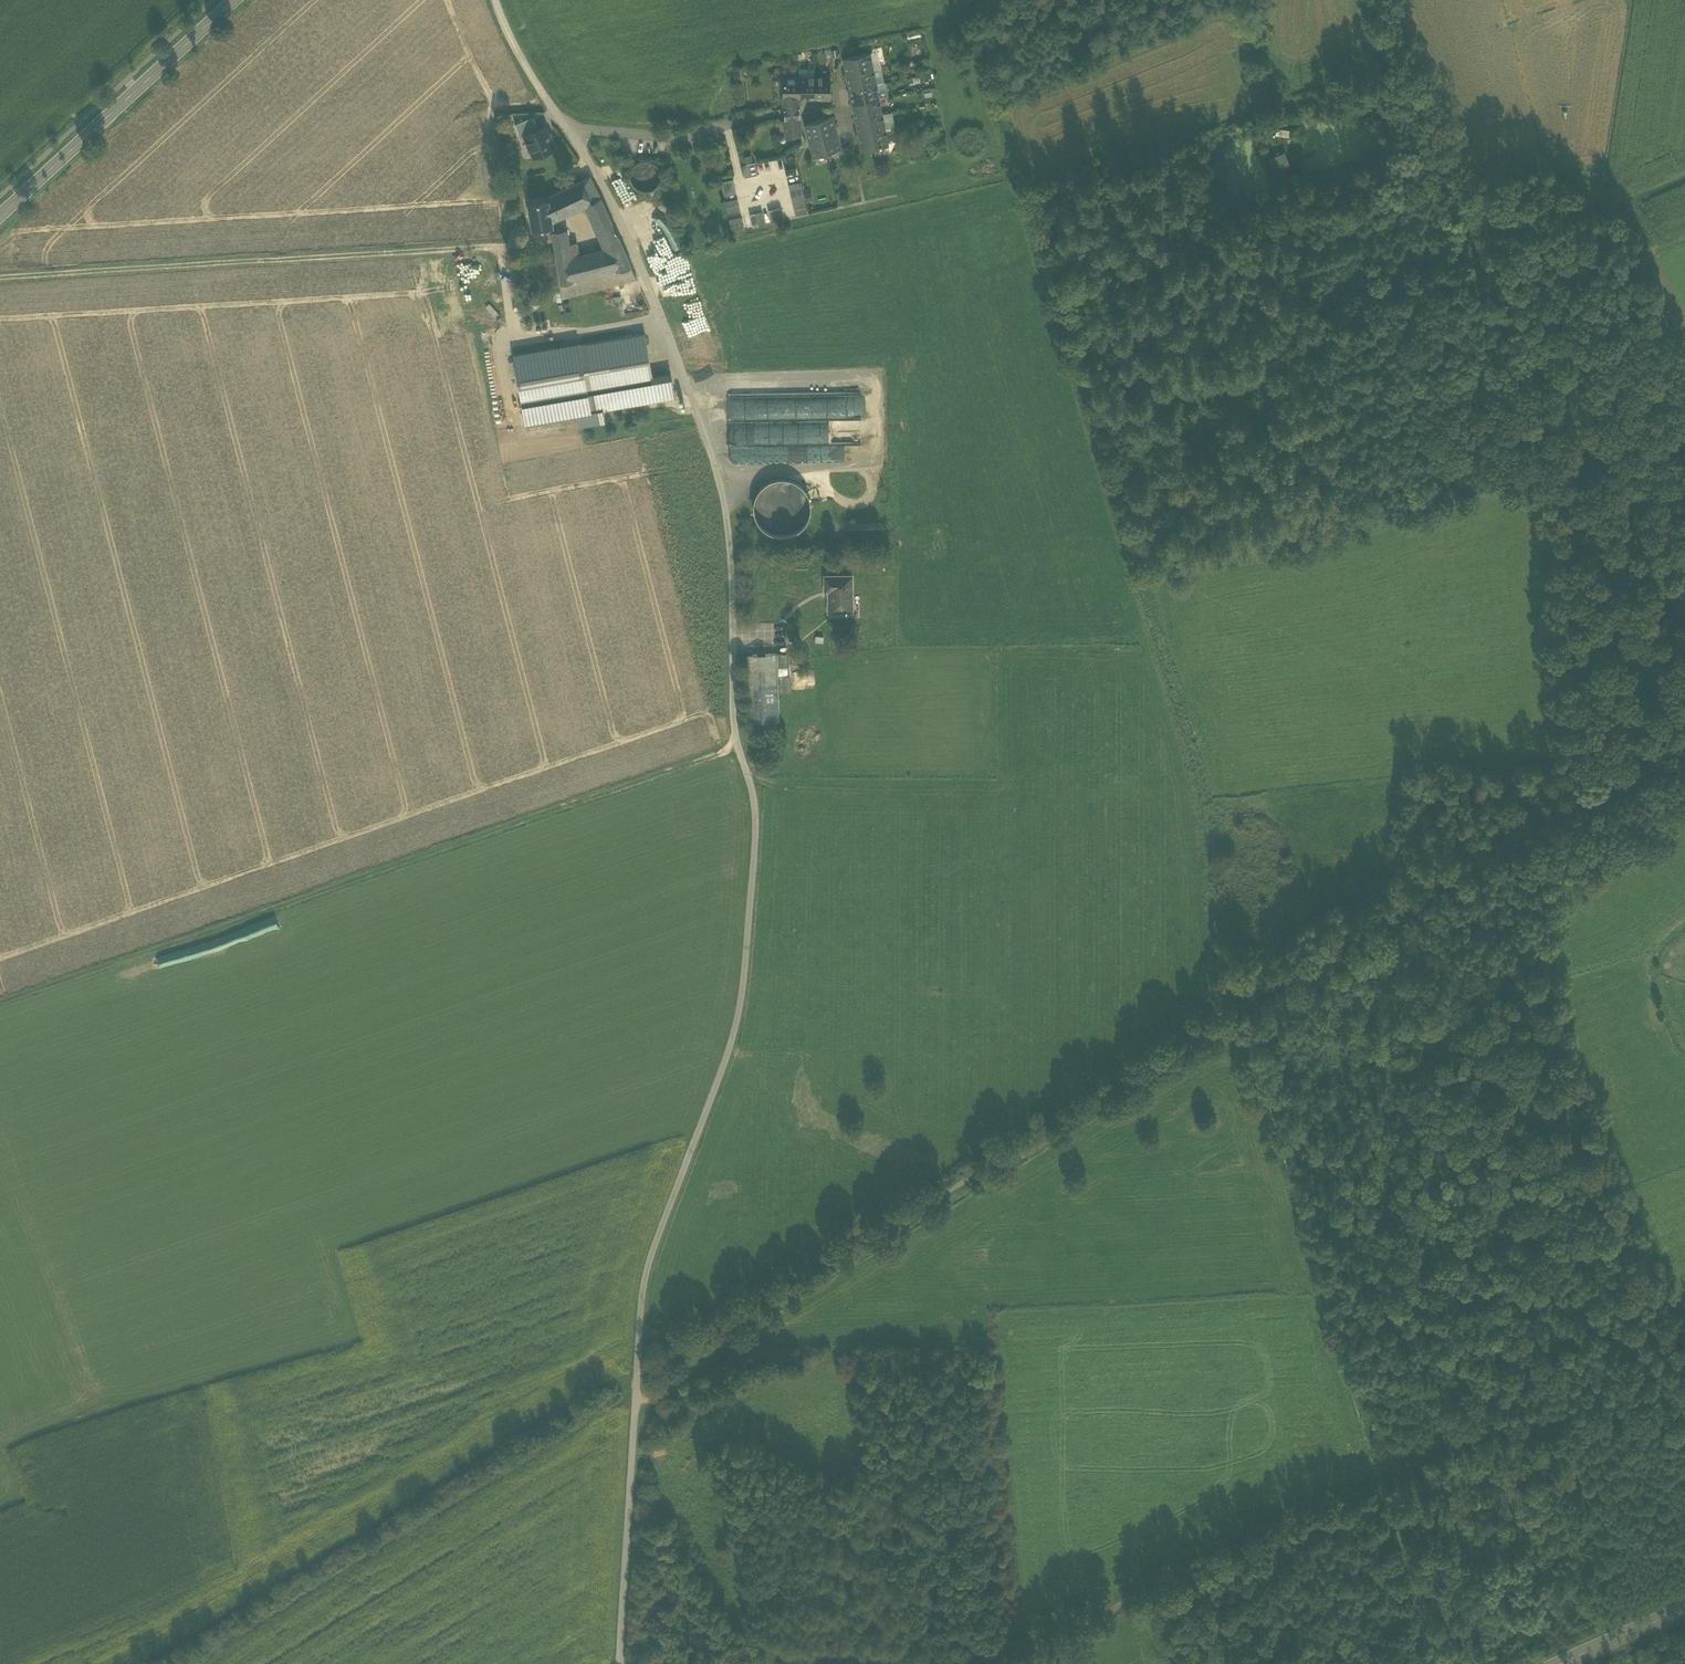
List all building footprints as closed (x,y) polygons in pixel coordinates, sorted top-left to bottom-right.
[(870,52),(876,84),(884,82),(878,51),(870,52)] [(843,58),(861,150),(887,145),(888,145),(885,129),(882,114),(879,99),(876,84),(870,52),(843,58)] [(783,76),(783,97),(798,97),(831,98),(831,93),(830,76),(815,76),(799,76),(783,76)] [(886,82),(884,82),(876,84),(879,99),(889,97),(886,82)] [(783,97),(784,109),(799,107),(798,97),(783,97)] [(784,109),(785,117),(800,115),(799,107),(784,109)] [(893,112),(882,114),(885,129),(895,127),(893,112)] [(801,129),(800,115),(785,117),(786,137),(801,133),(801,129)] [(515,124),(518,131),(536,123),(533,116),(515,124)] [(805,124),(814,156),(840,148),(832,116),(805,124)] [(520,137),(527,134),(527,133),(538,128),(536,123),(518,131),(520,137)] [(527,142),(534,157),(556,147),(552,139),(550,139),(544,126),(538,128),(527,133),(527,134),(530,140),(527,142)] [(942,139),(941,132),(925,135),(926,141),(942,139)] [(1284,153),(1269,158),(1274,173),(1290,168),(1284,153)] [(740,157),(742,165),(753,162),(751,155),(740,157)] [(661,179),(660,171),(656,164),(648,161),(640,161),(633,166),(630,173),(630,181),(635,188),(642,192),(651,191),(657,186),(661,179)] [(742,165),(745,177),(757,174),(755,162),(753,162),(742,165)] [(553,222),(587,206),(601,198),(590,176),(547,196),(548,199),(553,222)] [(721,182),(724,195),(736,193),(733,179),(721,182)] [(788,184),(791,197),(803,194),(801,181),(788,184)] [(813,200),(811,191),(804,193),(806,202),(813,200)] [(805,200),(803,194),(791,197),(792,203),(805,200)] [(589,211),(599,234),(614,227),(614,226),(613,225),(613,226),(601,198),(587,206),(589,211)] [(725,201),(728,214),(740,211),(738,198),(725,201)] [(532,228),(533,229),(534,229),(552,226),(554,226),(553,222),(548,199),(548,200),(529,203),(528,203),(528,204),(529,204),(532,228)] [(792,203),(795,216),(808,213),(805,200),(792,203)] [(768,210),(771,223),(784,220),(781,208),(768,210)] [(750,215),(752,227),(765,224),(762,212),(750,215)] [(729,219),(732,232),(745,229),(742,216),(729,219)] [(675,273),(658,218),(646,221),(648,228),(647,228),(662,277),(675,273)] [(599,234),(602,241),(617,234),(614,227),(599,234)] [(553,237),(553,238),(567,235),(566,229),(552,231),(552,232),(553,236),(553,237)] [(568,243),(554,245),(554,247),(555,247),(555,251),(544,253),(551,293),(562,291),(563,298),(604,287),(636,279),(637,279),(618,236),(617,234),(617,235),(617,234),(602,241),(606,249),(579,256),(577,242),(568,243)] [(568,243),(567,235),(553,238),(554,245),(568,243)] [(667,280),(672,294),(682,290),(677,276),(667,280)] [(535,293),(526,301),(534,310),(543,301),(535,293)] [(602,409),(656,400),(652,376),(645,334),(579,345),(591,411),(602,409)] [(591,411),(579,345),(579,344),(514,356),(526,423),(575,414),(591,411)] [(671,373),(652,376),(656,400),(675,397),(671,373)] [(577,426),(605,421),(602,409),(591,411),(575,414),(577,426)] [(734,465),(833,461),(833,445),(739,449),(739,454),(734,454),(734,465)] [(756,519),(762,528),(772,534),(783,535),(794,533),(804,526),(809,516),(811,505),(808,494),(802,485),(792,479),(781,477),(769,480),(760,487),(755,497),(753,508),(756,519)] [(845,611),(845,612),(847,612),(847,607),(846,607),(846,603),(852,603),(852,575),(825,576),(825,591),(832,591),(832,595),(829,596),(829,611),(845,611)] [(790,656),(799,666),(808,658),(799,648),(790,656)] [(745,654),(747,722),(780,721),(779,692),(778,684),(778,675),(778,667),(788,667),(787,653),(745,654)] [(788,675),(788,667),(778,667),(778,675),(788,675)] [(778,675),(779,692),(791,691),(791,675),(788,675),(778,675)]
